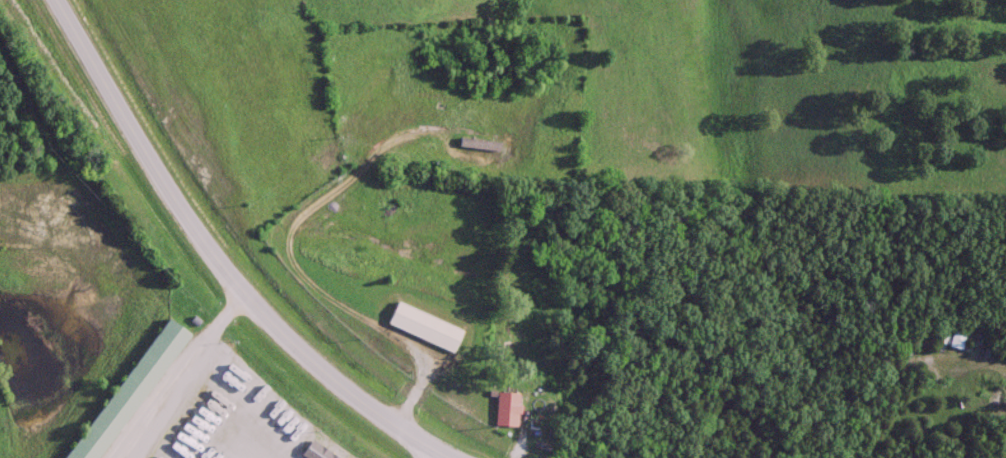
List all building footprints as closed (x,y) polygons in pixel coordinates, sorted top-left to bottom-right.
[(496,141),(458,141),(458,150),(496,150),(496,141)] [(461,331),(393,303),(384,326),(451,354),(461,331)] [(162,317),(61,457),(94,457),(183,333),(162,317)] [(517,394),(494,394),(494,428),(517,428),(517,394)]
